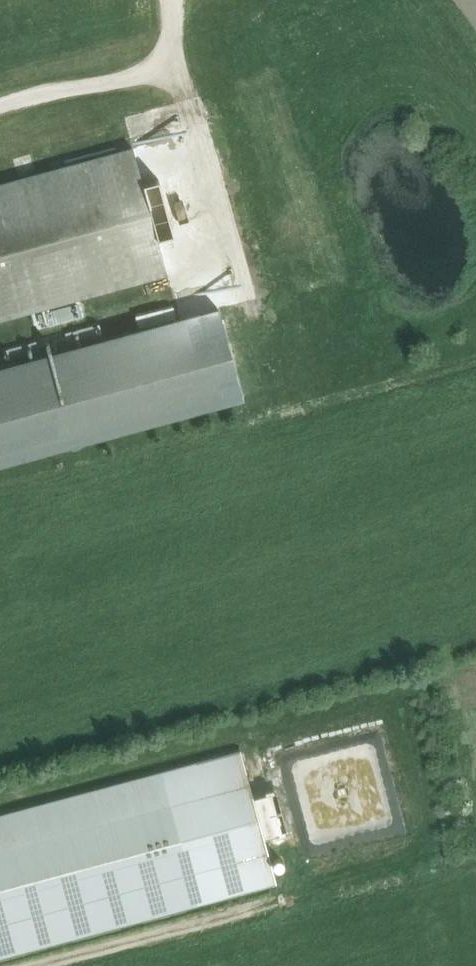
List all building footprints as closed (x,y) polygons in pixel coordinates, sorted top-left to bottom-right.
[(169,273),(134,147),(119,151),(0,183),(0,319),(169,273)] [(152,176),(159,233),(171,232),(164,174),(152,176)] [(264,422),(232,299),(0,358),(0,493),(264,422)] [(247,890),(277,882),(242,749),(211,757),(0,814),(0,956),(247,890)]
